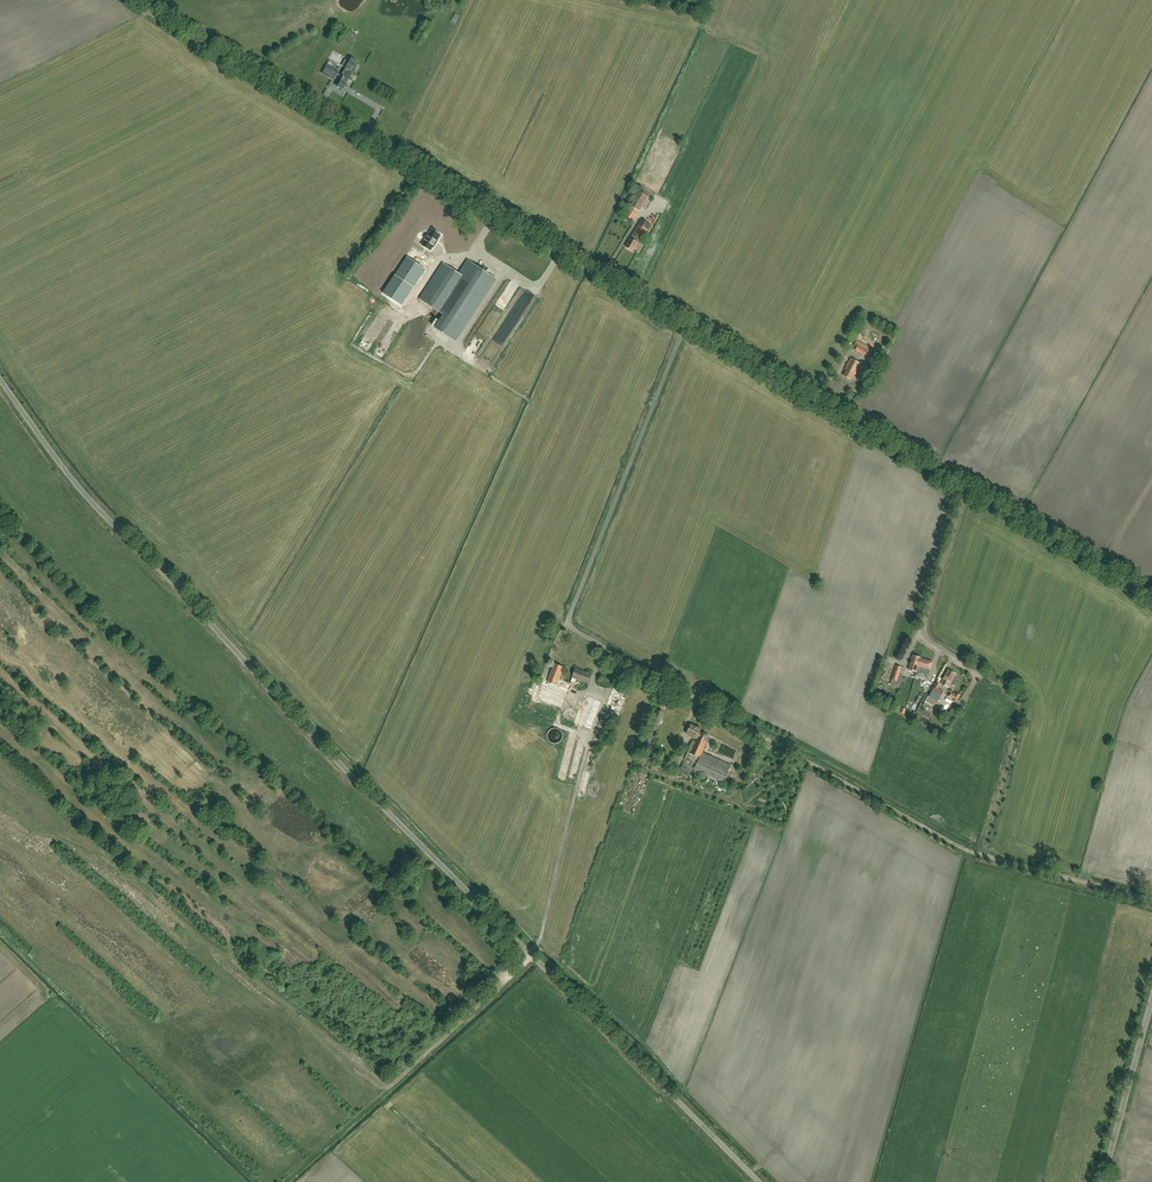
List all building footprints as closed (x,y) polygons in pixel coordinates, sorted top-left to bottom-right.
[(356,35),(351,32),(348,38),(353,41),(356,35)] [(359,62),(351,58),(341,76),(337,73),(338,71),(326,64),(321,73),(333,80),(336,75),(340,77),(335,86),(343,90),(359,62)] [(652,199),(653,195),(641,188),(625,216),(634,221),(642,207),(646,209),(652,199)] [(641,240),(651,225),(641,219),(632,235),(626,247),(633,251),(640,239),(641,240)] [(436,243),(441,235),(432,230),(422,245),(430,251),(433,247),(433,248),(436,243)] [(384,293),(401,305),(425,269),(407,257),(384,293)] [(468,280),(444,264),(420,298),(444,315),(468,280)] [(369,333),(362,349),(369,352),(376,337),(369,333)] [(837,345),(840,342),(831,336),(829,339),(837,345)] [(857,348),(855,351),(865,356),(867,353),(870,355),(873,349),(857,340),(854,346),(857,348)] [(856,374),(861,364),(850,359),(845,369),(847,369),(843,375),(851,380),(854,373),(856,374)] [(921,658),(913,656),(908,670),(916,672),(918,667),(930,670),(932,662),(920,659),(921,658)] [(535,698),(561,708),(571,684),(560,679),(564,668),(554,664),(548,681),(544,680),(535,698)] [(902,675),(905,668),(896,666),(890,683),(899,686),(900,682),(901,682),(900,686),(903,687),(904,683),(905,684),(907,676),(902,675)] [(588,683),(591,675),(576,669),(573,678),(588,683)] [(950,671),(948,670),(941,684),(948,688),(955,674),(954,673),(954,672),(951,670),(950,671)] [(911,689),(918,691),(920,681),(911,679),(911,682),(913,683),(911,689)] [(932,705),(934,702),(935,700),(938,702),(944,691),(935,686),(929,696),(928,696),(919,712),(921,714),(926,707),(927,707),(925,710),(930,712),(931,710),(930,709),(932,706),(932,705)] [(615,706),(623,709),(628,693),(614,688),(606,710),(613,712),(615,706)] [(953,693),(950,697),(958,701),(960,697),(953,693)] [(576,708),(564,708),(565,719),(577,719),(576,708)] [(700,729),(691,725),(687,734),(696,738),(695,739),(697,740),(696,742),(693,741),(677,776),(689,782),(694,770),(700,772),(697,779),(706,783),(709,776),(723,783),(731,766),(702,752),(705,746),(706,742),(708,743),(709,743),(710,741),(710,740),(711,739),(710,738),(709,737),(709,736),(708,735),(707,733),(706,732),(704,732),(702,733),(701,732),(701,733),(699,732),(700,729)] [(717,756),(733,762),(734,759),(719,753),(717,756)]
